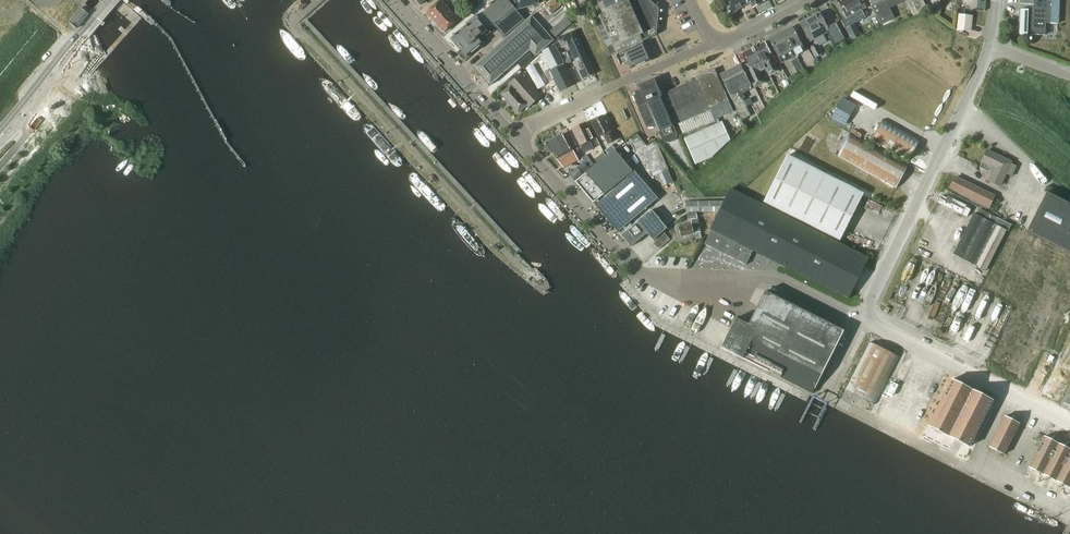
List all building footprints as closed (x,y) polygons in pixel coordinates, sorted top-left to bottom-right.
[(458,19),(441,0),(427,13),(444,32),(458,19)] [(483,13),(489,20),(499,32),(505,38),(525,20),(521,15),(509,1),(511,0),(498,0),(483,13)] [(518,10),(543,3),(542,2),(545,1),(545,0),(515,0),(518,10)] [(558,0),(552,0),(545,7),(551,14),(562,5),(558,0)] [(617,53),(643,42),(657,36),(658,9),(648,0),(593,0),(617,53)] [(746,0),(723,0),(731,13),(748,4),(746,0)] [(858,22),(866,18),(862,10),(866,8),(862,0),(844,0),(839,3),(847,18),(841,21),(845,29),(846,28),(851,40),(861,35),(855,23),(858,22)] [(881,25),(895,18),(890,8),(893,7),(895,11),(904,6),(902,2),(906,0),(869,0),(881,25)] [(917,11),(926,7),(923,0),(912,0),(917,11)] [(1059,0),(1033,0),(1033,4),(1033,6),(1029,10),(1021,10),(1020,34),(1045,35),(1046,23),(1058,24),(1059,0)] [(304,4),(301,1),(295,6),(299,10),(304,4)] [(69,22),(73,26),(76,28),(88,14),(81,7),(69,22)] [(810,42),(828,32),(829,34),(828,35),(834,47),(848,40),(838,21),(827,27),(820,13),(800,24),(810,42)] [(959,15),(957,30),(971,31),(973,16),(959,15)] [(536,56),(554,40),(532,16),(475,66),(491,84),(530,50),(536,56)] [(572,23),(566,17),(550,31),(555,37),(572,23)] [(474,18),(467,25),(451,39),(467,58),(484,44),(480,39),(487,33),(474,18)] [(793,27),(781,34),(789,50),(792,49),(796,55),(805,50),(793,27)] [(595,74),(576,31),(558,39),(562,48),(569,45),(584,79),(595,74)] [(781,63),(796,55),(792,49),(789,50),(781,34),(769,40),(781,63)] [(765,42),(756,47),(762,59),(766,68),(769,74),(772,73),(778,70),(765,42)] [(617,55),(621,65),(628,62),(631,68),(650,60),(643,44),(617,55)] [(821,54),(817,45),(810,48),(811,49),(809,50),(813,57),(815,56),(816,57),(821,54)] [(762,59),(756,47),(747,51),(743,53),(746,59),(749,64),(745,66),(748,72),(749,75),(750,77),(753,83),(755,87),(762,83),(765,82),(760,73),(759,71),(766,68),(762,59)] [(560,58),(557,51),(549,55),(553,61),(560,58)] [(562,58),(566,65),(572,62),(567,51),(561,54),(562,58)] [(517,63),(521,68),(533,57),(529,52),(517,63)] [(567,67),(566,65),(562,58),(550,64),(554,71),(548,73),(552,80),(554,79),(560,91),(573,84),(565,68),(567,67)] [(797,73),(803,69),(797,58),(791,62),(797,73)] [(741,64),(720,74),(743,120),(752,116),(743,99),(745,98),(743,93),(753,89),(750,81),(749,82),(741,64)] [(700,113),(691,117),(677,123),(683,135),(686,133),(689,140),(685,142),(692,159),(701,168),(729,142),(719,118),(734,112),(716,70),(696,79),(687,83),(700,113)] [(501,94),(510,104),(524,90),(521,87),(524,85),(520,80),(524,76),(522,74),(508,85),(510,87),(501,94)] [(541,96),(524,76),(520,80),(524,85),(521,87),(524,90),(510,104),(518,113),(527,105),(529,107),(541,96)] [(791,85),(787,79),(781,82),(785,88),(791,85)] [(676,132),(673,125),(672,125),(667,112),(676,109),(669,92),(664,94),(662,89),(659,91),(654,80),(640,86),(641,90),(632,94),(647,127),(657,127),(663,140),(664,142),(666,143),(668,143),(671,143),(673,142),(675,141),(677,136),(676,132)] [(687,83),(678,88),(691,117),(700,113),(687,83)] [(672,125),(673,125),(677,123),(691,117),(678,88),(669,92),(676,109),(667,112),(672,125)] [(592,119),(593,121),(591,122),(598,137),(604,134),(609,144),(616,140),(603,115),(598,118),(597,117),(592,119)] [(883,119),(872,141),(908,161),(921,140),(883,119)] [(360,128),(397,168),(405,161),(368,121),(360,128)] [(594,139),(586,123),(572,130),(584,153),(594,148),(590,140),(594,139)] [(850,133),(850,134),(844,130),(842,134),(848,138),(838,157),(896,189),(908,166),(850,133)] [(658,140),(646,145),(641,132),(634,135),(649,175),(669,168),(658,140)] [(564,134),(555,139),(565,156),(567,154),(572,163),(578,160),(573,151),(564,134)] [(564,167),(572,163),(567,154),(565,156),(555,139),(545,144),(545,145),(557,160),(557,159),(564,167)] [(608,155),(615,149),(612,145),(605,151),(608,155)] [(658,198),(633,170),(632,171),(630,168),(615,150),(575,182),(597,207),(601,204),(609,214),(606,217),(609,221),(612,218),(620,227),(617,230),(631,247),(644,236),(647,234),(654,242),(653,243),(658,250),(669,241),(662,232),(667,229),(652,211),(651,211),(625,231),(623,229),(658,198)] [(999,186),(1005,173),(1012,176),(1016,166),(1010,163),(1011,162),(987,151),(982,161),(996,168),(993,175),(992,174),(989,181),(999,186)] [(581,158),(584,162),(589,168),(594,165),(586,154),(581,158)] [(840,240),(864,193),(788,155),(764,202),(840,240)] [(573,181),(589,168),(584,162),(568,174),(573,181)] [(995,196),(955,176),(949,188),(989,208),(995,196)] [(731,189),(724,201),(686,202),(686,213),(719,212),(710,229),(712,230),(705,244),(746,265),(753,250),(849,299),(869,259),(731,189)] [(1027,231),(1069,253),(1069,204),(1047,192),(1027,231)] [(947,198),(942,195),(941,198),(940,197),(937,202),(968,217),(971,209),(966,206),(966,205),(948,196),(947,198)] [(953,255),(962,259),(985,271),(1006,229),(1009,231),(1012,225),(980,208),(977,215),(974,214),(953,255)] [(692,223),(679,227),(681,237),(701,232),(697,218),(691,219),(692,223)] [(1065,257),(1055,276),(1069,284),(1069,259),(1065,257)] [(1055,276),(1045,296),(1069,308),(1069,284),(1055,276)] [(812,394),(835,349),(844,330),(765,291),(749,324),(736,318),(721,348),(812,394)] [(1069,320),(1069,308),(1045,296),(1036,315),(1065,330),(1069,320)] [(1055,349),(1065,330),(1036,315),(1026,335),(1055,349)] [(1045,369),(1055,349),(1026,335),(1016,354),(1045,369)] [(898,357),(881,349),(869,343),(845,390),(874,405),(898,357)] [(951,380),(928,426),(969,447),(993,401),(951,380)] [(1004,454),(1020,424),(1005,416),(989,447),(1004,454)] [(1045,436),(1029,467),(1069,488),(1069,449),(1045,436)]
